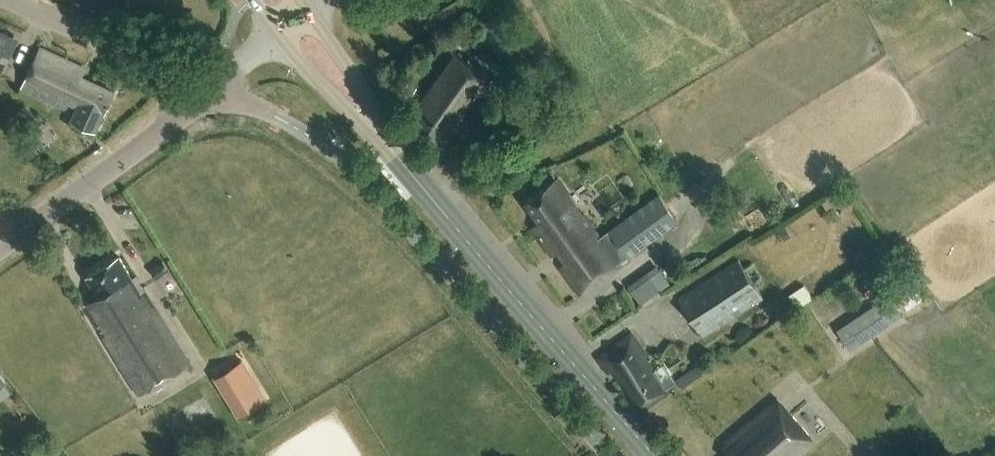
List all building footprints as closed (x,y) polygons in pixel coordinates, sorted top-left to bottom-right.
[(19,38),(2,29),(0,33),(0,57),(8,61),(19,38)] [(96,131),(114,91),(82,76),(85,69),(40,48),(22,89),(71,111),(74,104),(79,107),(73,121),(96,131)] [(441,149),(489,80),(449,52),(409,110),(414,114),(407,125),(441,149)] [(414,88),(405,81),(400,88),(409,95),(414,88)] [(551,180),(523,201),(538,220),(528,227),(549,255),(558,249),(567,260),(557,267),(578,295),(618,266),(617,264),(627,256),(628,257),(678,221),(657,193),(594,239),(576,214),(575,216),(560,196),(562,195),(551,180)] [(785,226),(778,230),(783,239),(791,235),(785,226)] [(141,393),(190,363),(134,274),(131,276),(117,255),(86,274),(99,295),(85,304),(141,393)] [(739,259),(678,297),(703,336),(763,298),(739,259)] [(162,260),(150,268),(156,278),(169,269),(162,260)] [(635,283),(648,301),(678,280),(665,262),(635,283)] [(869,338),(862,327),(895,305),(888,295),(878,301),(846,323),(837,329),(851,349),(860,344),(869,338)] [(613,369),(615,368),(621,377),(621,378),(640,407),(665,390),(677,381),(665,364),(653,372),(628,335),(598,356),(597,356),(598,357),(609,372),(613,369)] [(242,360),(217,375),(241,416),(266,401),(242,360)] [(813,440),(777,398),(721,446),(730,455),(795,455),(813,440)] [(208,444),(213,452),(225,446),(221,437),(208,444)] [(215,455),(237,455),(232,447),(215,455)]
